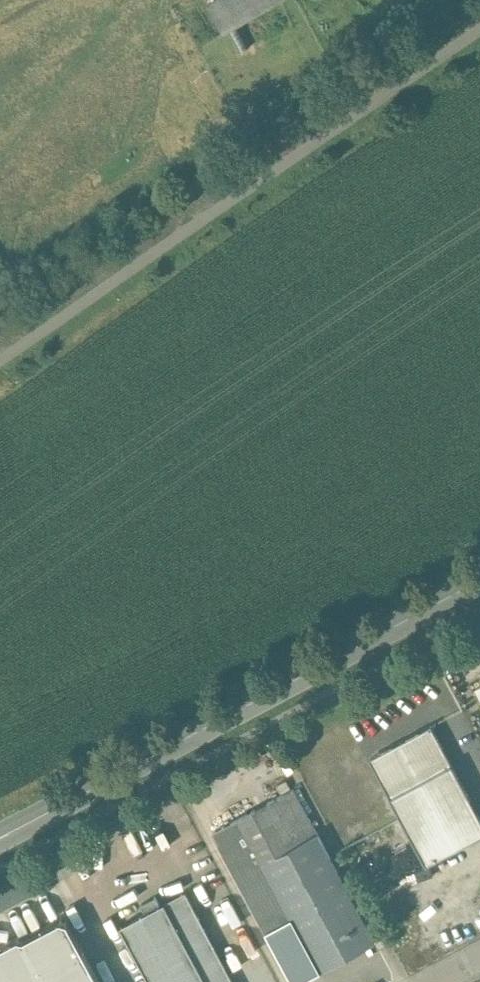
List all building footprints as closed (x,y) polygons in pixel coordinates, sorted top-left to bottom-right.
[(430,725),(369,758),(425,863),(479,834),(479,818),(430,725)] [(294,788),(213,831),(266,930),(291,917),(320,970),(375,940),(294,788)] [(117,928),(146,981),(236,981),(187,891),(117,928)] [(23,938),(18,936),(0,945),(0,981),(22,981),(83,950),(67,920),(60,918),(23,938)] [(22,981),(100,981),(83,950),(22,981)]
